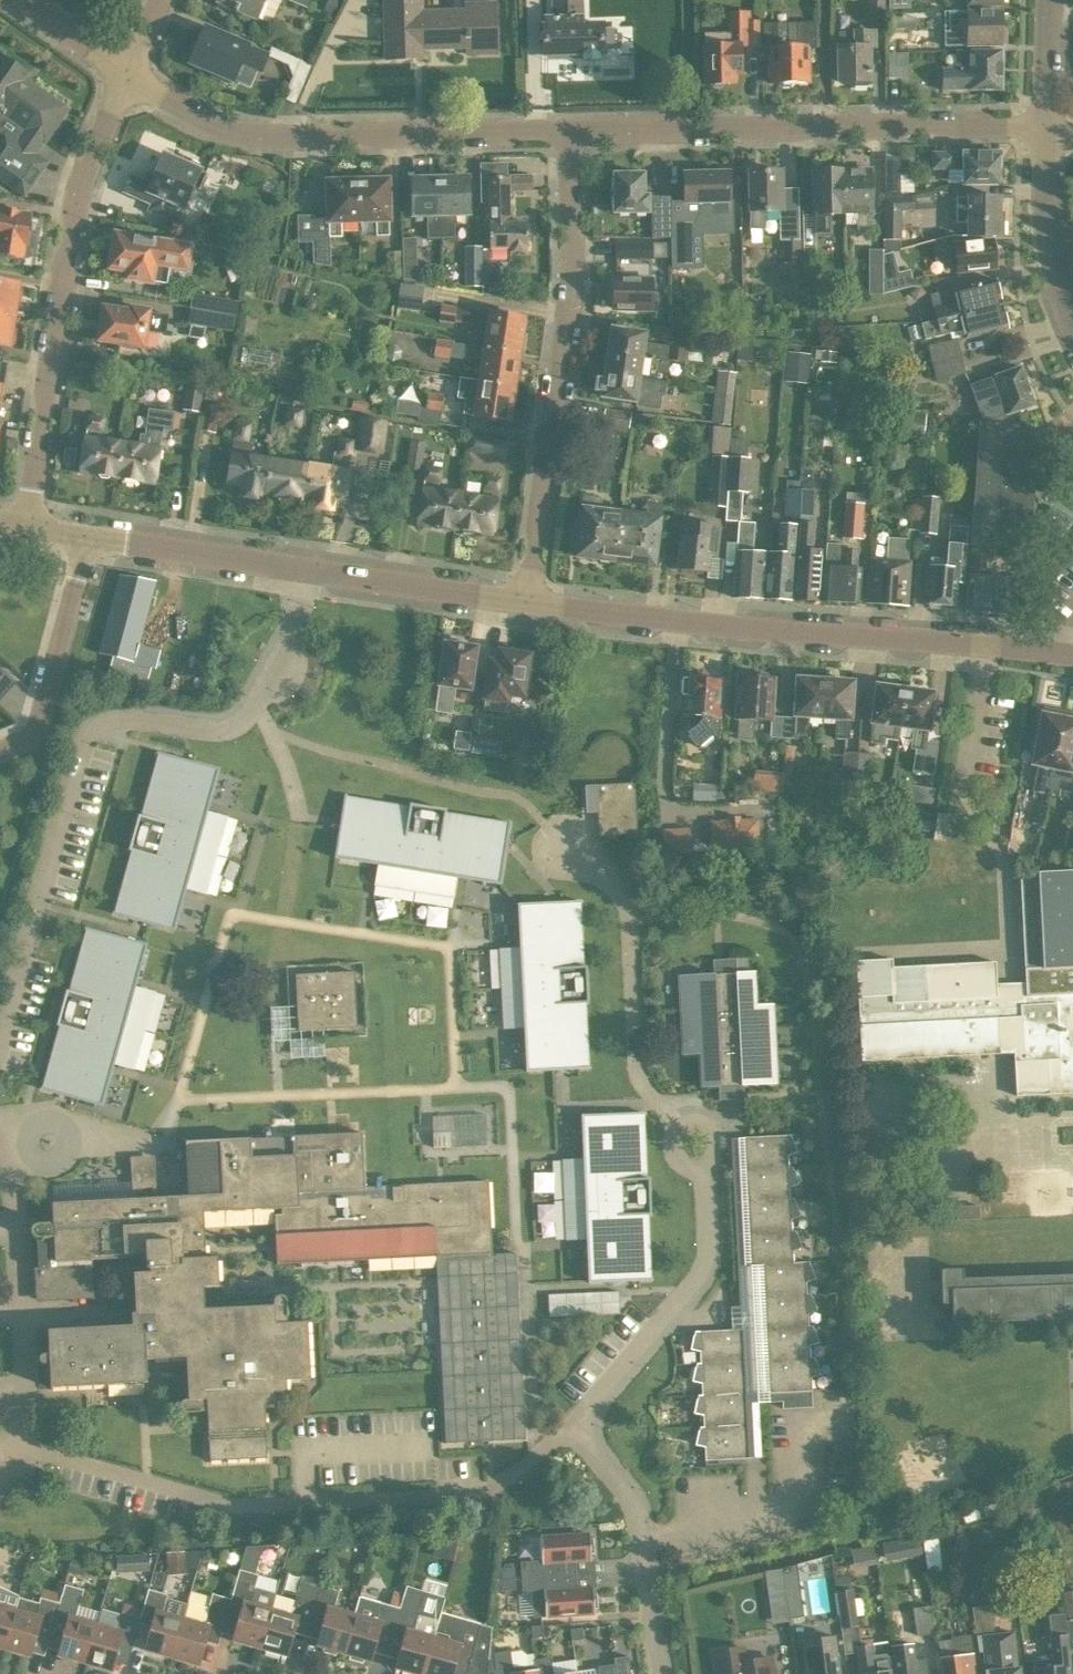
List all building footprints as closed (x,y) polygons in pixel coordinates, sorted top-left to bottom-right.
[(217,3),(271,25),(282,0),(218,0),(217,3)] [(386,60),(414,59),(414,48),(467,47),(467,54),(497,53),(496,1),(466,2),(466,11),(421,12),(421,0),(385,0),(386,60)] [(546,24),(543,24),(544,53),(583,52),(583,58),(598,58),(597,52),(601,51),(600,22),(581,23),(580,0),(552,0),(553,16),(546,17),(546,24)] [(884,0),(868,0),(869,26),(885,25),(884,0)] [(887,11),(905,10),(904,0),(887,0),(887,11)] [(703,32),(704,83),(733,82),(733,72),(739,72),(739,45),(745,45),(745,44),(757,43),(757,18),(750,18),(750,11),(725,12),(726,32),(703,32)] [(944,46),(966,46),(1000,46),(1000,11),(965,11),(966,30),(944,30),(944,46)] [(763,56),(769,56),(769,82),(806,81),(806,49),(816,48),(815,22),(763,24),(763,56)] [(212,74),(226,80),(228,76),(232,78),(239,61),(262,71),(268,57),(288,65),(292,77),(283,99),(295,104),(312,64),(272,47),(269,54),(206,26),(199,44),(196,43),(189,57),(192,59),(191,60),(214,70),(212,74)] [(867,49),(876,49),(876,30),(838,31),(838,46),(836,47),(837,81),(868,80),(867,49)] [(941,88),(966,88),(966,89),(999,89),(999,50),(966,50),(956,50),(956,68),(941,68),(941,88)] [(888,78),(908,78),(908,54),(888,54),(888,78)] [(0,136),(0,178),(25,195),(46,163),(34,155),(43,141),(44,142),(67,110),(22,80),(27,74),(1,56),(0,58),(0,112),(26,130),(19,141),(4,130),(0,136)] [(932,168),(962,168),(962,183),(997,183),(997,151),(932,151),(932,168)] [(124,191),(152,204),(149,210),(165,217),(171,202),(183,208),(192,187),(199,189),(205,176),(196,172),(198,166),(183,158),(180,165),(163,157),(150,185),(131,176),(124,191)] [(842,212),(841,168),(812,169),(814,233),(830,233),(829,212),(842,212)] [(870,168),(841,168),(842,212),(857,212),(857,229),(871,229),(870,168)] [(781,208),(782,262),(801,261),(800,188),(780,189),(779,169),(749,170),(750,209),(749,228),(765,229),(766,209),(781,208)] [(670,195),(670,238),(671,266),(691,266),(691,235),(733,234),(732,200),(728,200),(727,171),(684,172),(685,200),(683,200),(683,213),(671,213),(671,195),(670,195)] [(651,238),(670,238),(670,195),(643,195),(642,174),(614,174),(615,212),(651,212),(651,238)] [(533,175),(509,176),(508,179),(508,177),(488,177),(490,248),(512,247),(512,251),(523,250),(523,247),(527,247),(527,222),(509,222),(509,192),(533,192),(533,175)] [(357,220),(356,180),(354,180),(351,177),(344,177),(340,181),(327,181),(328,237),(341,236),(340,221),(357,220)] [(359,180),(356,180),(357,220),(375,220),(376,236),(388,236),(386,180),(373,180),(370,177),(362,177),(359,180)] [(428,239),(440,239),(439,178),(411,179),(412,215),(427,214),(428,239)] [(439,178),(440,239),(442,238),(443,247),(454,247),(453,214),(467,213),(466,178),(439,178)] [(911,193),(885,196),(885,198),(882,198),(883,248),(901,248),(902,211),(934,209),(934,191),(911,195),(911,193)] [(968,236),(998,236),(999,197),(956,197),(956,222),(968,222),(968,236)] [(4,212),(0,212),(0,254),(22,257),(24,244),(28,245),(30,233),(25,232),(28,216),(20,215),(21,213),(4,210),(4,212)] [(143,284),(146,281),(169,285),(172,270),(188,273),(192,248),(117,234),(115,243),(111,246),(109,257),(112,260),(111,267),(130,270),(128,278),(133,279),(134,283),(143,284)] [(936,262),(954,259),(955,270),(994,265),(991,239),(970,241),(969,238),(952,240),(951,237),(934,240),(936,262)] [(416,238),(402,238),(404,280),(417,282),(416,238)] [(669,242),(614,242),(614,259),(669,261),(669,242)] [(465,287),(482,287),(482,246),(465,246),(465,287)] [(868,294),(880,294),(881,250),(868,250),(868,294)] [(246,271),(257,273),(260,252),(249,251),(246,271)] [(387,276),(402,276),(401,252),(386,253),(387,276)] [(893,252),(883,255),(882,281),(882,294),(914,286),(910,269),(898,273),(894,256),(893,252)] [(613,277),(613,307),(655,308),(655,293),(649,293),(650,279),(613,277)] [(921,324),(1002,303),(996,279),(929,295),(932,307),(917,311),(921,324)] [(404,281),(400,307),(424,311),(428,284),(404,281)] [(13,315),(15,302),(19,303),(21,287),(17,287),(17,285),(0,282),(0,313),(13,315)] [(192,293),(190,308),(236,316),(239,301),(192,293)] [(1002,303),(921,324),(925,340),(964,330),(966,339),(1008,328),(1002,303)] [(438,321),(454,324),(457,308),(441,305),(438,321)] [(134,350),(139,344),(142,344),(145,329),(165,333),(167,316),(148,312),(148,311),(131,308),(131,310),(104,306),(101,323),(100,323),(97,326),(96,332),(98,336),(99,336),(99,337),(123,341),(125,349),(134,350)] [(236,316),(190,308),(187,324),(234,332),(236,316)] [(479,311),(476,328),(487,330),(484,347),(519,352),(524,318),(489,313),(479,311)] [(0,313),(0,344),(8,346),(8,344),(12,344),(15,330),(11,329),(13,315),(0,313)] [(606,350),(607,350),(684,362),(686,349),(644,342),(645,333),(612,328),(610,339),(607,340),(606,350)] [(450,355),(452,341),(436,338),(433,356),(449,358),(450,355)] [(928,346),(931,362),(961,356),(957,339),(928,346)] [(471,359),(471,361),(482,363),(479,381),(514,386),(519,352),(484,347),(473,345),(471,359)] [(791,349),(789,380),(813,382),(816,351),(791,349)] [(684,362),(607,350),(608,352),(608,354),(605,354),(604,363),(606,366),(605,373),(667,382),(670,360),(684,362)] [(981,418),(991,418),(1033,405),(1021,367),(970,383),(981,418)] [(717,371),(714,392),(733,396),(736,373),(717,371)] [(605,373),(605,375),(602,376),(601,384),(603,387),(602,396),(635,401),(635,406),(659,410),(661,398),(665,398),(667,382),(605,373)] [(183,409),(199,412),(204,384),(188,381),(183,409)] [(514,386),(479,381),(476,400),(465,399),(463,414),(509,420),(514,386)] [(427,392),(426,408),(442,410),(444,394),(427,392)] [(733,396),(714,392),(710,423),(729,426),(733,396)] [(350,408),(366,411),(368,402),(352,399),(350,408)] [(110,477),(117,478),(122,442),(101,439),(106,405),(90,402),(88,417),(80,472),(98,475),(100,479),(107,480),(110,477)] [(203,404),(199,430),(215,433),(220,407),(203,404)] [(442,410),(426,408),(419,407),(417,420),(439,424),(442,410)] [(155,484),(160,448),(174,450),(177,429),(172,428),(175,412),(149,408),(144,446),(122,442),(117,478),(124,479),(125,483),(133,484),(137,481),(155,484)] [(608,433),(628,436),(631,413),(604,409),(602,424),(609,425),(608,433)] [(893,411),(891,435),(924,437),(926,414),(893,411)] [(354,451),(382,455),(387,421),(359,417),(354,451)] [(260,493),(266,494),(268,479),(263,478),(266,459),(252,457),(255,441),(249,440),(252,424),(234,421),(232,441),(233,441),(227,479),(241,481),(239,496),(259,499),(260,493)] [(970,545),(972,545),(992,546),(1026,549),(1040,430),(983,424),(977,485),(970,545)] [(353,439),(340,437),(337,454),(349,456),(350,456),(353,439)] [(467,451),(482,453),(485,440),(469,437),(467,451)] [(730,437),(728,455),(730,455),(729,472),(728,492),(748,493),(750,458),(747,458),(748,438),(730,437)] [(411,441),(406,468),(420,471),(425,443),(411,441)] [(73,466),(76,451),(65,449),(63,464),(73,466)] [(712,455),(711,471),(729,472),(730,455),(728,455),(728,456),(712,455)] [(266,494),(306,500),(308,485),(304,484),(307,465),(266,459),(263,478),(268,479),(266,494)] [(426,460),(422,490),(417,523),(434,526),(437,530),(445,531),(449,528),(454,529),(459,495),(437,492),(438,483),(441,484),(443,468),(441,468),(442,463),(426,460)] [(308,485),(306,500),(313,501),(312,507),(332,510),(334,498),(344,500),(349,471),(307,465),(304,484),(308,485)] [(729,472),(711,471),(709,506),(726,507),(727,492),(728,492),(729,472)] [(454,529),(461,530),(463,534),(470,535),(474,532),(491,534),(500,478),(486,475),(482,499),(459,495),(454,529)] [(783,515),(811,517),(814,478),(800,477),(799,482),(785,481),(783,515)] [(608,563),(611,561),(615,561),(621,513),(601,511),(602,498),(583,495),(576,556),(597,559),(599,562),(608,563)] [(940,497),(921,496),(918,533),(936,535),(940,497)] [(841,539),(862,540),(862,537),(871,537),(874,505),(844,502),(841,539)] [(615,561),(619,561),(621,565),(629,566),(632,563),(655,566),(660,518),(662,505),(647,503),(642,507),(641,516),(621,513),(615,561)] [(672,522),(681,523),(683,506),(674,505),(672,522)] [(734,597),(762,599),(765,553),(753,553),(754,522),(739,521),(737,552),(734,597)] [(709,556),(716,557),(719,526),(682,522),(677,569),(680,569),(682,574),(690,574),(695,570),(708,571),(709,556)] [(799,522),(793,600),(816,602),(820,550),(813,550),(815,523),(799,522)] [(765,599),(789,601),(792,554),(795,524),(779,523),(777,545),(782,546),(781,553),(769,552),(765,599)] [(940,609),(942,605),(954,606),(955,582),(962,583),(967,527),(949,525),(947,559),(930,557),(929,567),(926,604),(927,604),(930,608),(940,609)] [(909,539),(887,537),(886,560),(870,559),(867,603),(907,606),(911,562),(907,562),(909,539)] [(826,544),(825,567),(822,601),(856,603),(859,570),(858,569),(859,551),(847,550),(847,545),(826,544)] [(992,546),(972,545),(967,611),(1005,614),(1008,577),(986,576),(987,562),(992,546)] [(55,573),(63,574),(63,575),(64,575),(65,575),(65,574),(64,573),(65,568),(65,567),(65,566),(65,565),(64,564),(64,563),(63,563),(62,562),(61,562),(60,562),(59,563),(58,563),(57,564),(57,565),(56,566),(55,573)] [(91,579),(91,578),(99,580),(100,573),(100,572),(100,571),(99,570),(99,569),(98,568),(97,568),(96,568),(95,568),(94,568),(93,568),(92,569),(92,570),(91,571),(91,572),(90,577),(89,577),(89,578),(89,579),(90,579),(91,579)] [(98,653),(112,657),(108,675),(145,685),(150,667),(154,668),(160,650),(139,645),(155,582),(119,575),(98,653)] [(475,643),(446,639),(439,684),(435,711),(451,714),(455,687),(468,689),(475,643)] [(500,652),(498,664),(490,663),(484,709),(503,712),(506,694),(521,696),(522,693),(537,695),(540,677),(524,675),(527,656),(524,656),(520,650),(509,648),(503,653),(500,652)] [(681,696),(688,696),(686,717),(690,717),(690,722),(694,727),(687,733),(699,747),(714,735),(719,741),(723,680),(708,679),(708,675),(703,669),(695,669),(690,673),(689,677),(683,677),(681,696)] [(738,719),(736,740),(753,741),(754,720),(771,721),(774,679),(739,676),(736,719),(738,719)] [(809,717),(823,718),(825,681),(797,679),(795,716),(795,735),(808,736),(809,717)] [(825,681),(823,718),(835,718),(834,739),(849,740),(852,683),(825,681)] [(900,727),(905,690),(877,686),(872,723),(870,743),(884,745),(885,739),(898,741),(900,727)] [(905,690),(900,727),(913,728),(910,749),(915,750),(912,772),(933,776),(938,742),(927,740),(929,730),(928,730),(933,694),(905,690)] [(1054,758),(1061,719),(1062,712),(1043,709),(1032,765),(1038,766),(1033,792),(1044,794),(1045,790),(1048,790),(1050,772),(1050,769),(1052,758),(1054,758)] [(1061,719),(1054,758),(1052,758),(1050,769),(1050,772),(1048,790),(1056,792),(1061,770),(1072,772),(1072,770),(1072,721),(1061,719)] [(471,734),(455,732),(453,749),(469,751),(471,734)] [(794,746),(783,746),(782,760),(794,761),(794,746)] [(114,915),(150,925),(175,932),(184,898),(187,889),(206,895),(227,819),(207,814),(210,803),(219,769),(187,760),(156,751),(156,752),(112,914),(114,915)] [(857,783),(857,780),(859,753),(843,752),(841,782),(857,783)] [(871,754),(859,753),(857,780),(869,780),(871,754)] [(698,782),(698,799),(719,799),(719,782),(698,782)] [(937,803),(939,787),(905,783),(903,799),(937,803)] [(597,786),(599,836),(637,834),(634,784),(597,786)] [(344,794),(340,819),(339,828),(334,858),(368,864),(377,865),(374,886),(453,899),(454,899),(458,878),(466,879),(500,885),(506,852),(507,842),(511,819),(444,810),(444,808),(409,803),(409,804),(344,794)] [(753,812),(709,814),(710,836),(754,834),(753,812)] [(948,815),(937,814),(933,840),(944,842),(948,815)] [(1041,831),(1012,825),(1007,854),(1037,859),(1041,831)] [(1058,827),(1054,852),(1070,854),(1071,847),(1072,847),(1072,841),(1072,829),(1058,827)] [(678,871),(679,895),(691,894),(689,870),(678,871)] [(1027,1005),(1072,1003),(1072,870),(1021,873),(1026,982),(1027,1005)] [(499,949),(503,1029),(503,1030),(524,1029),(524,1037),(526,1072),(554,1071),(569,1070),(591,1069),(581,900),(566,901),(555,901),(517,904),(519,939),(519,947),(499,949)] [(112,1073),(114,1064),(132,1069),(155,992),(136,986),(138,977),(148,944),(144,943),(106,932),(85,926),(40,1088),(57,1094),(70,1097),(102,1107),(112,1073)] [(717,959),(720,972),(741,967),(739,955),(717,959)] [(1027,1005),(1026,982),(998,983),(997,960),(892,965),(892,957),(856,959),(861,1059),(1013,1051),(1015,1095),(1072,1092),(1072,1003),(1027,1005)] [(354,972),(295,974),(298,1031),(357,1028),(354,972)] [(701,1087),(741,1085),(777,1083),(773,1003),(756,1004),(755,972),(725,973),(716,973),(679,975),(683,1055),(700,1054),(701,1087)] [(586,1240),(586,1248),(588,1282),(588,1283),(632,1281),(652,1280),(649,1214),(651,1214),(649,1170),(647,1170),(645,1112),(581,1114),(582,1149),(582,1161),(561,1160),(564,1240),(564,1241),(586,1240)] [(54,1237),(36,1239),(39,1291),(93,1288),(93,1260),(146,1257),(146,1274),(133,1274),(135,1313),(131,1314),(131,1326),(49,1330),(49,1387),(146,1384),(146,1360),(185,1359),(188,1413),(207,1413),(210,1462),(267,1458),(264,1405),(276,1404),(276,1392),(288,1393),(288,1381),(311,1379),(308,1323),(288,1324),(287,1305),(205,1310),(203,1288),(220,1286),(215,1257),(205,1258),(204,1213),(273,1210),(276,1265),(491,1253),(487,1182),(364,1189),(366,1131),(185,1141),(187,1195),(156,1197),(157,1180),(131,1181),(132,1199),(53,1203),(54,1237)] [(790,1135),(744,1137),(746,1169),(792,1167),(792,1166),(788,1167),(787,1155),(797,1152),(790,1135)] [(739,1308),(730,1308),(731,1330),(742,1329),(744,1361),(745,1393),(747,1425),(749,1458),(761,1457),(758,1403),(768,1403),(769,1403),(767,1359),(765,1327),(763,1295),(762,1263),(750,1264),(749,1232),(747,1201),(745,1169),(744,1137),(731,1137),(732,1164),(739,1308)] [(798,1185),(792,1167),(746,1169),(747,1201),(790,1199),(789,1187),(798,1185)] [(794,1199),(790,1199),(747,1201),(749,1232),(795,1231),(791,1230),(791,1219),(800,1216),(794,1199)] [(984,1216),(983,1203),(963,1205),(963,1217),(984,1216)] [(802,1248),(795,1231),(749,1232),(750,1264),(762,1263),(808,1262),(808,1261),(793,1262),(793,1251),(802,1248)] [(445,1256),(436,1257),(440,1352),(443,1409),(444,1432),(445,1443),(504,1440),(525,1439),(516,1253),(511,1253),(492,1254),(455,1256),(447,1256),(445,1256)] [(815,1279),(808,1262),(762,1263),(763,1295),(809,1294),(807,1293),(806,1281),(815,1279)] [(962,1279),(962,1269),(940,1270),(941,1304),(953,1303),(954,1324),(1072,1320),(1072,1275),(962,1279)] [(810,1294),(809,1294),(763,1295),(765,1327),(811,1326),(808,1325),(808,1314),(817,1311),(810,1294)] [(812,1326),(811,1326),(765,1327),(767,1359),(810,1357),(809,1346),(818,1343),(812,1326)] [(700,1363),(698,1363),(744,1361),(742,1329),(731,1330),(694,1332),(690,1350),(699,1351),(700,1363)] [(813,1358),(810,1357),(767,1359),(769,1394),(812,1392),(811,1378),(819,1375),(813,1358)] [(701,1383),(701,1395),(745,1393),(744,1361),(698,1363),(696,1364),(691,1382),(701,1383)] [(703,1415),(703,1427),(747,1425),(745,1393),(701,1395),(697,1395),(693,1414),(703,1415)] [(705,1460),(749,1458),(747,1425),(703,1427),(699,1427),(695,1446),(704,1447),(705,1460)] [(1058,1484),(1061,1505),(1072,1503),(1072,1481),(1058,1484)] [(520,1562),(521,1579),(576,1575),(575,1561),(591,1560),(591,1554),(594,1554),(593,1540),(590,1540),(589,1534),(540,1537),(542,1561),(520,1562)] [(919,1536),(906,1538),(909,1556),(923,1554),(919,1536)] [(931,1566),(945,1564),(941,1536),(927,1538),(931,1566)] [(854,1547),(856,1567),(879,1565),(877,1545),(854,1547)] [(185,1551),(165,1552),(166,1575),(187,1574),(185,1551)] [(499,1569),(497,1580),(514,1579),(514,1567),(499,1569)] [(782,1568),(764,1571),(768,1595),(786,1592),(782,1568)] [(232,1641),(259,1649),(275,1593),(255,1587),(258,1575),(239,1570),(228,1607),(241,1611),(232,1641)] [(576,1575),(521,1579),(522,1595),(531,1595),(533,1618),(595,1614),(594,1608),(597,1608),(596,1594),(593,1594),(593,1588),(577,1590),(576,1575)] [(514,1579),(497,1580),(496,1591),(515,1590),(514,1579)] [(933,1633),(926,1580),(909,1582),(916,1636),(933,1633)] [(58,1656),(85,1664),(100,1610),(100,1609),(99,1612),(79,1605),(81,1601),(83,1590),(65,1584),(59,1603),(54,1622),(66,1626),(58,1656)] [(337,1652),(343,1654),(359,1597),(358,1596),(353,1614),(334,1608),(339,1591),(320,1586),(318,1593),(307,1630),(320,1633),(316,1647),(323,1648),(322,1652),(336,1656),(337,1652)] [(438,1619),(415,1613),(422,1591),(406,1586),(399,1608),(391,1635),(404,1639),(395,1669),(413,1673),(423,1673),(438,1619)] [(3,1649),(18,1598),(19,1595),(0,1587),(0,1648),(3,1649)] [(295,1626),(307,1630),(318,1593),(299,1587),(295,1601),(275,1595),(276,1593),(275,1593),(259,1649),(286,1657),(295,1626)] [(148,1589),(140,1618),(133,1644),(141,1616),(153,1620),(145,1650),(172,1658),(187,1603),(186,1603),(182,1617),(163,1612),(167,1595),(148,1589)] [(853,1589),(835,1591),(841,1628),(858,1626),(853,1589)] [(1063,1614),(1069,1646),(1072,1646),(1072,1591),(1063,1592),(1066,1613),(1063,1614)] [(379,1631),(391,1635),(399,1608),(359,1597),(343,1654),(349,1656),(348,1659),(362,1663),(364,1660),(370,1662),(379,1631)] [(52,1630),(54,1622),(59,1603),(40,1598),(38,1604),(18,1598),(3,1649),(31,1657),(39,1626),(52,1630)] [(207,1609),(187,1603),(172,1658),(199,1666),(207,1635),(220,1639),(227,1612),(208,1606),(207,1609)] [(982,1653),(984,1673),(1018,1673),(1017,1671),(1014,1632),(992,1634),(989,1606),(972,1608),(978,1653),(982,1653)] [(100,1610),(85,1664),(112,1671),(120,1641),(133,1644),(140,1618),(121,1612),(120,1616),(100,1610)] [(1066,1647),(1069,1646),(1063,1614),(1047,1615),(1051,1659),(1033,1660),(1034,1669),(1033,1670),(1033,1673),(1068,1673),(1066,1647)] [(438,1619),(423,1673),(452,1673),(458,1654),(488,1662),(488,1658),(492,1627),(480,1624),(478,1631),(438,1619)] [(939,1659),(941,1673),(975,1673),(973,1655),(970,1634),(950,1637),(953,1657),(939,1659)] [(803,1640),(808,1673),(839,1673),(834,1636),(803,1640)] [(918,1669),(921,1668),(919,1655),(916,1655),(914,1642),(889,1646),(893,1673),(918,1673),(918,1669)] [(855,1646),(856,1653),(859,1673),(889,1673),(889,1672),(891,1671),(889,1658),(885,1654),(874,1656),(872,1644),(861,1645),(855,1646)] [(771,1658),(745,1662),(743,1648),(713,1652),(716,1673),(773,1673),(771,1658)] [(534,1660),(534,1665),(513,1668),(510,1649),(493,1652),(494,1657),(488,1658),(488,1662),(489,1663),(487,1671),(487,1673),(536,1673),(535,1660),(534,1660)] [(630,1656),(614,1658),(615,1664),(598,1667),(599,1673),(632,1673),(630,1656)] [(551,1658),(535,1660),(536,1673),(553,1673),(551,1658)]
